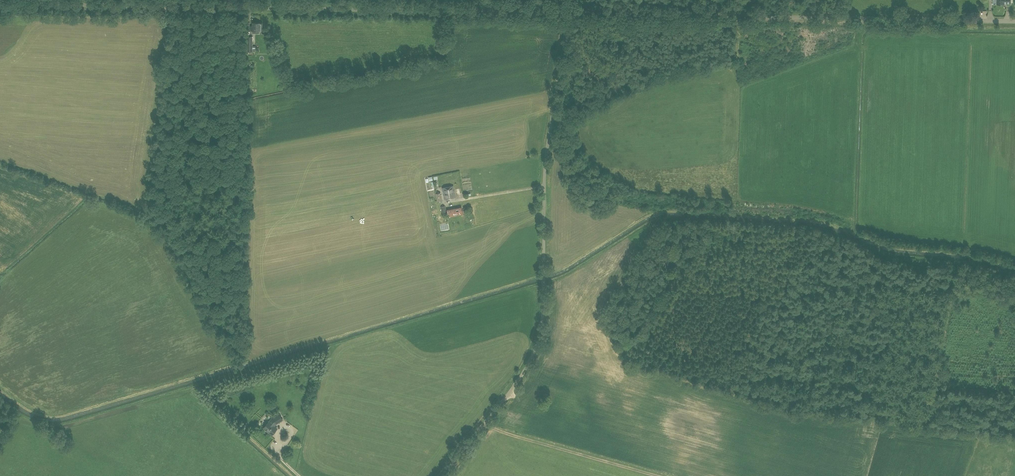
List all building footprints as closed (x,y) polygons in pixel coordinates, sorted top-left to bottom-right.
[(263,23),(261,22),(253,22),(253,25),(251,25),(251,30),(252,30),(252,33),(260,33),(260,30),(262,31),(263,23)] [(456,198),(455,192),(454,186),(443,188),(445,200),(456,198)] [(462,206),(447,209),(448,217),(463,214),(462,206)] [(263,427),(266,429),(265,430),(269,433),(269,432),(272,435),(277,429),(274,426),(276,424),(283,420),(279,414),(272,419),(269,422),(268,422),(263,427)]
